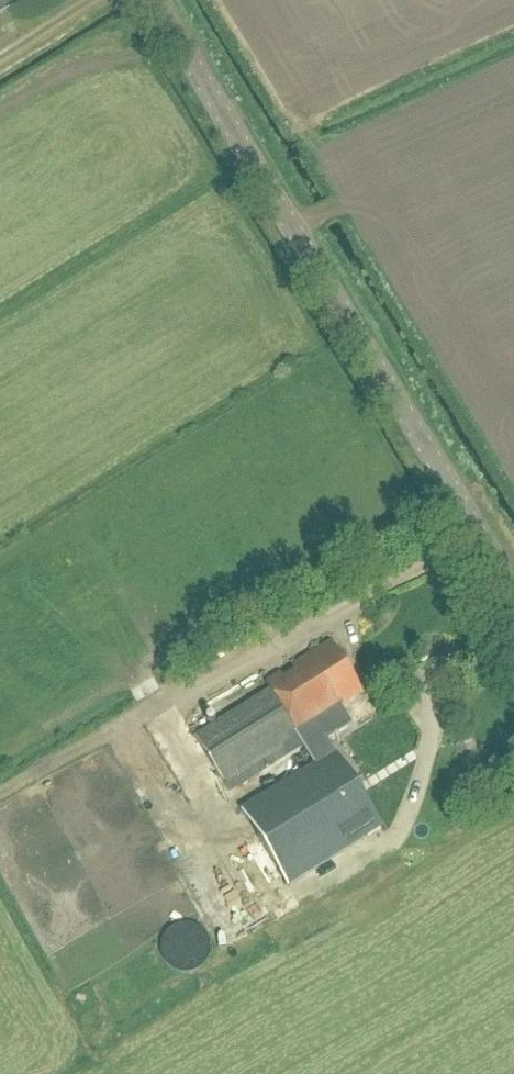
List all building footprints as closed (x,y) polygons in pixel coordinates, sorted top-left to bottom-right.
[(353,727),(342,709),(362,697),(329,644),(264,684),(269,692),(195,739),(229,794),(303,748),(315,767),(336,755),(328,742),(353,727)] [(399,701),(341,736),(363,771),(420,735),(399,701)] [(336,755),(315,767),(240,812),(242,815),(242,814),(287,888),(382,829),(336,755)]
